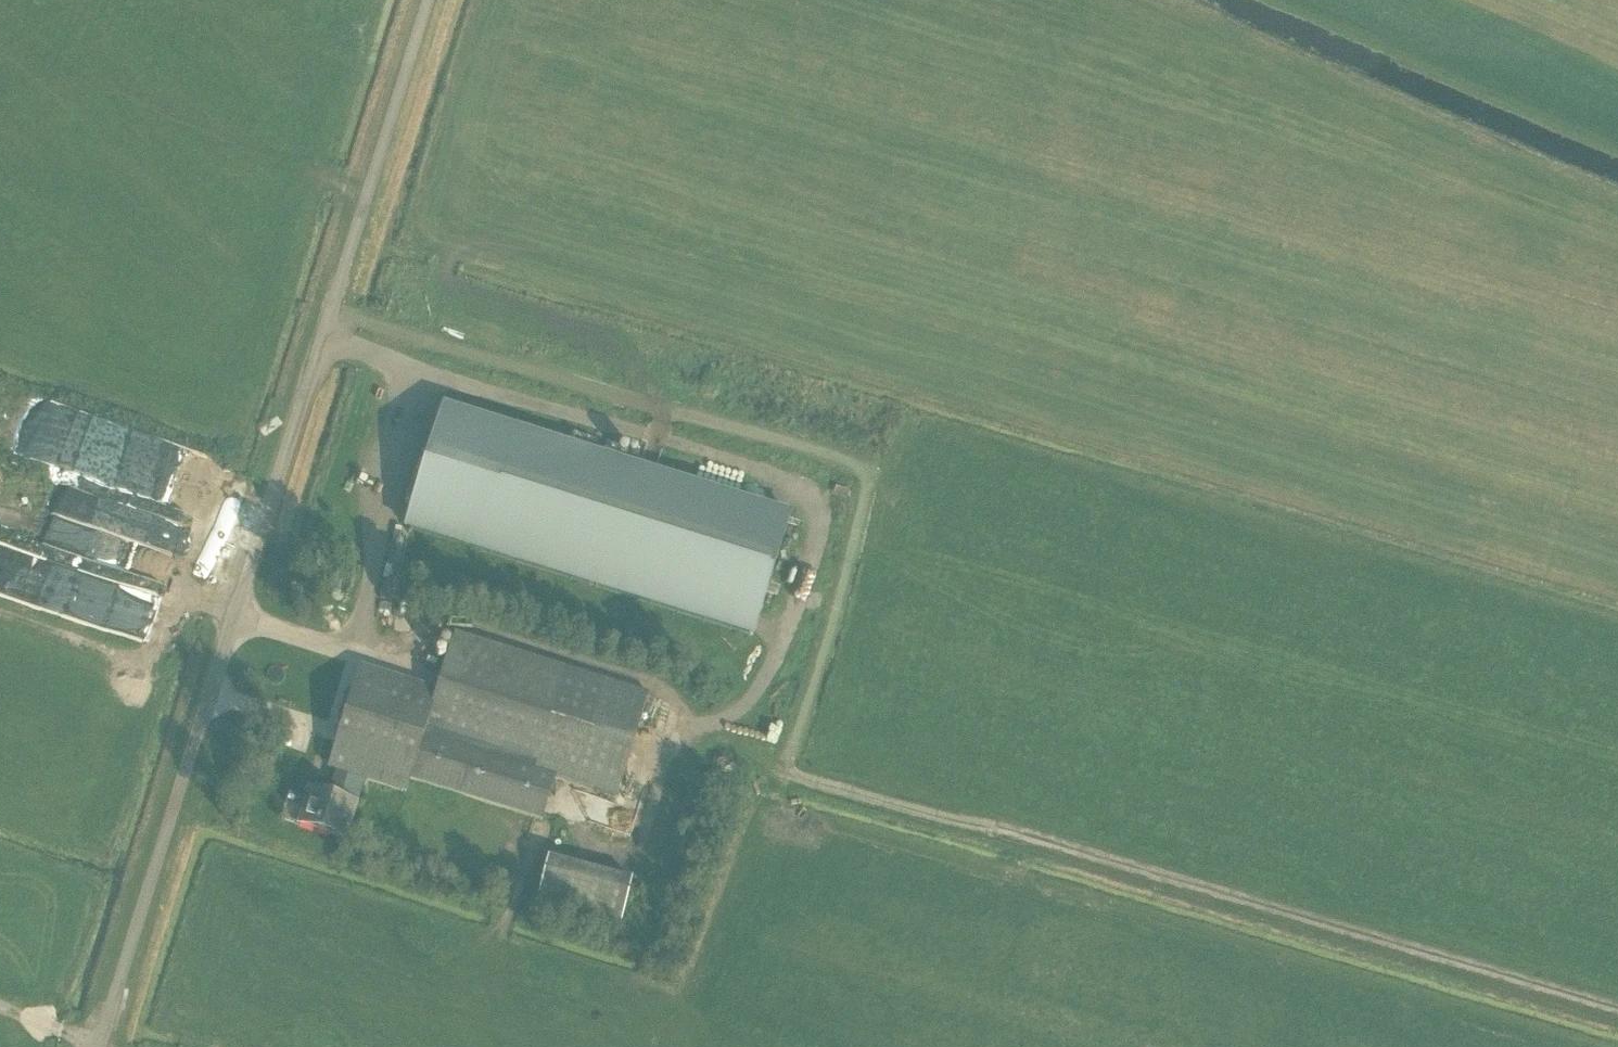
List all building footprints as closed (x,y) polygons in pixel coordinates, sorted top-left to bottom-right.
[(791,516),(443,407),(406,525),(754,634),(791,516)] [(649,692),(567,667),(455,632),(437,689),(361,665),(329,767),(337,769),(329,794),(309,788),(299,823),(346,838),(357,803),(342,798),(349,773),(406,791),(411,777),(542,818),(556,775),(617,794),(649,692)] [(634,880),(550,858),(538,902),(622,924),(634,880)]
